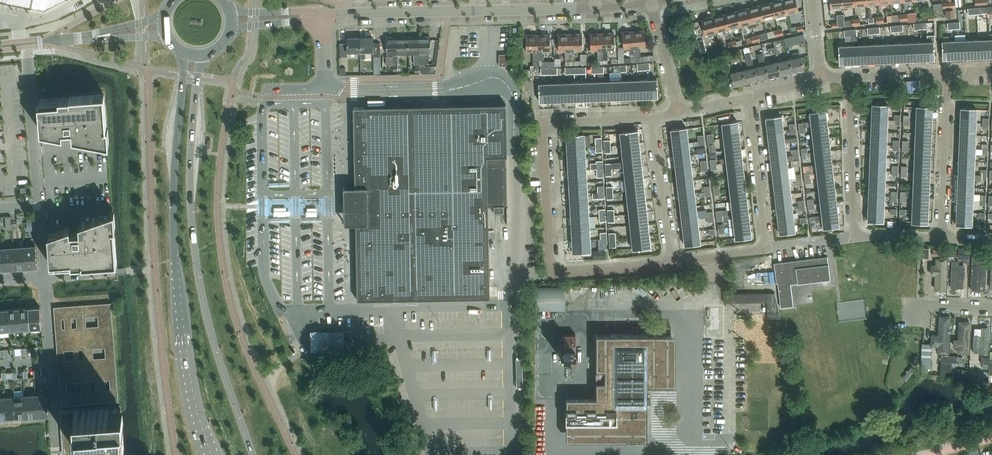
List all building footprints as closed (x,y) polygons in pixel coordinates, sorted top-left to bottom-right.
[(771,2),(775,17),(786,14),(783,0),(780,0),(771,2)] [(786,14),(798,11),(796,0),(783,0),(786,14)] [(842,7),(841,0),(829,0),(830,8),(834,8),(842,7)] [(933,15),(934,15),(933,0),(926,0),(927,16),(928,20),(934,19),(933,15)] [(771,2),(759,5),(763,20),(775,17),(771,2)] [(759,5),(748,8),(752,23),(753,27),(757,26),(756,22),(763,20),(759,5)] [(748,8),(736,11),(740,26),(747,24),(748,28),(753,27),(752,23),(748,8)] [(843,16),(844,26),(856,25),(855,18),(852,18),(851,16),(849,16),(848,8),(843,9),(844,16),(843,16)] [(736,11),(725,14),(728,29),(729,31),(733,30),(732,28),(740,26),(736,11)] [(725,14),(713,17),(717,32),(724,30),(725,34),(729,33),(729,31),(728,29),(725,14)] [(844,26),(843,16),(835,17),(835,22),(831,22),(832,27),(844,26)] [(713,17),(701,20),(705,35),(717,32),(713,17)] [(636,56),(641,56),(639,47),(646,46),(644,30),(642,30),(641,29),(638,30),(637,31),(633,31),(635,50),(636,56)] [(630,48),(630,50),(631,57),(636,56),(635,50),(633,31),(629,32),(628,31),(625,31),(624,32),(622,33),(624,49),(630,48)] [(608,59),(608,50),(608,49),(615,49),(614,33),(612,33),(611,32),(608,32),(607,33),(602,33),(603,59),(608,59)] [(766,32),(756,35),(757,41),(767,38),(766,32)] [(571,60),(576,60),(575,50),(583,50),(582,34),(580,34),(579,33),(576,33),(575,34),(570,34),(571,60)] [(597,50),(598,59),(603,59),(602,33),(597,33),(596,33),(593,33),(592,33),(590,34),(591,50),(597,50)] [(784,38),(786,45),(805,41),(804,33),(784,38)] [(526,51),(532,51),(533,66),(539,66),(538,35),(533,35),(532,34),(529,34),(528,35),(526,35),(526,51)] [(550,51),(550,50),(550,47),(550,38),(550,35),(548,35),(546,34),(544,34),(543,35),(538,35),(539,66),(541,65),(543,65),(543,59),(543,51),(550,51)] [(558,35),(558,50),(565,50),(566,60),(571,60),(570,34),(565,34),(564,34),(561,34),(560,35),(558,35)] [(403,71),(403,56),(403,53),(408,53),(408,36),(402,36),(402,39),(398,39),(398,65),(398,73),(403,73),(403,71)] [(413,64),(419,64),(419,39),(414,39),(414,36),(408,36),(408,53),(413,52),(413,64)] [(419,64),(429,63),(429,52),(430,52),(430,36),(424,36),(424,39),(419,39),(419,64)] [(347,51),(348,51),(360,51),(360,37),(347,37),(347,43),(339,43),(339,57),(347,56),(347,51)] [(373,42),(373,37),(360,37),(360,51),(360,59),(366,59),(366,51),(373,51),(373,56),(380,56),(380,42),(373,42)] [(386,37),(387,50),(387,53),(393,53),(393,56),(393,57),(393,65),(397,65),(398,65),(398,39),(392,40),(392,37),(386,37)] [(978,39),(966,40),(967,58),(978,57),(978,39)] [(989,39),(978,39),(978,57),(990,57),(989,39)] [(943,41),(942,41),(942,59),(955,58),(954,40),(949,41),(943,41)] [(966,40),(954,40),(955,58),(967,58),(966,40)] [(933,41),(921,42),(922,60),(934,59),(933,41)] [(909,42),(898,43),(899,61),(910,60),(909,42)] [(921,42),(909,42),(910,60),(922,60),(921,42)] [(898,43),(886,44),(887,61),(899,61),(898,43)] [(874,44),(863,45),(863,62),(875,62),(874,44)] [(886,44),(874,44),(875,62),(887,61),(886,44)] [(851,45),(838,46),(839,63),(852,63),(851,45)] [(863,45),(851,45),(852,63),(863,62),(863,45)] [(501,62),(510,62),(510,50),(501,51),(501,62)] [(740,58),(739,58),(739,60),(742,70),(745,82),(757,79),(754,67),(753,67),(751,57),(750,52),(744,54),(745,57),(740,58)] [(760,65),(754,67),(757,79),(769,76),(766,64),(765,64),(762,52),(757,54),(760,65)] [(789,58),(792,71),(804,68),(801,56),(800,56),(799,52),(793,53),(794,57),(789,58)] [(789,58),(777,61),(780,73),(792,71),(789,58)] [(777,61),(766,64),(769,76),(780,73),(777,61)] [(531,69),(522,69),(522,77),(530,77),(531,77),(531,69)] [(742,70),(730,72),(733,85),(745,82),(742,70)] [(574,82),(573,82),(574,100),(586,100),(585,82),(587,82),(586,77),(574,78),(574,82)] [(657,79),(644,80),(644,97),(657,97),(657,90),(657,82),(657,79)] [(632,80),(620,81),(621,98),(632,98),(632,80)] [(644,80),(632,80),(632,98),(644,97),(644,80)] [(587,82),(585,82),(586,100),(597,99),(597,81),(587,82)] [(608,81),(597,81),(597,99),(609,99),(608,81)] [(620,81),(608,81),(609,99),(621,98),(620,81)] [(573,82),(562,83),(562,100),(574,100),(573,82)] [(540,84),(539,84),(539,101),(551,101),(550,83),(540,84)] [(562,83),(550,83),(551,101),(562,100),(562,83)] [(69,97),(38,99),(40,131),(63,135),(63,130),(72,129),(72,137),(106,143),(108,144),(109,144),(108,126),(107,126),(104,93),(69,96),(69,97)] [(340,198),(340,199),(340,200),(340,201),(341,201),(341,202),(342,203),(343,203),(343,204),(344,204),(345,204),(346,209),(355,209),(355,224),(357,300),(490,297),(489,287),(488,206),(494,206),(494,212),(495,212),(502,212),(503,212),(503,206),(506,206),(508,206),(507,155),(506,104),(505,104),(379,106),(353,107),(355,186),(355,187),(345,188),(345,193),(344,193),(343,193),(343,194),(342,194),(341,195),(341,196),(340,196),(340,197),(340,198)] [(872,104),(871,118),(887,119),(887,105),(872,104)] [(916,107),(916,119),(931,120),(932,106),(916,106),(916,107)] [(960,108),(960,122),(976,122),(976,108),(960,108)] [(811,121),(804,122),(805,127),(811,126),(827,124),(825,110),(810,112),(810,113),(811,121)] [(781,116),(766,117),(767,131),(783,129),(781,116)] [(871,118),(871,131),(886,132),(887,119),(871,118)] [(916,121),(915,132),(931,133),(931,120),(916,119),(916,121)] [(737,121),(722,123),(722,124),(723,137),(739,135),(737,121)] [(960,122),(959,135),(975,135),(976,122),(960,122)] [(827,124),(811,126),(813,139),(828,137),(827,124)] [(686,127),(671,129),(672,142),(688,141),(686,128),(686,127)] [(783,129),(767,131),(769,144),(784,142),(784,138),(783,129)] [(637,130),(620,132),(620,133),(621,144),(639,142),(637,130)] [(871,131),(870,144),(886,144),(886,132),(871,131)] [(915,132),(915,145),(930,145),(931,133),(915,132)] [(584,134),(566,135),(567,147),(585,146),(584,135),(584,134)] [(739,135),(723,137),(725,150),(740,148),(739,135)] [(959,135),(959,147),(975,148),(975,143),(975,135),(959,135)] [(828,137),(813,139),(814,151),(830,150),(828,137)] [(688,141),(672,142),(674,155),(689,153),(688,141)] [(639,142),(621,144),(622,156),(640,154),(639,142)] [(784,142),(769,144),(770,157),(786,155),(784,142)] [(870,144),(870,157),(886,157),(886,144),(870,144)] [(915,145),(914,158),(930,158),(930,145),(915,145)] [(585,146),(567,147),(567,159),(585,158),(585,146)] [(959,147),(958,160),(974,161),(974,153),(975,148),(959,147)] [(726,158),(720,159),(720,163),(726,163),(726,162),(742,161),(740,148),(725,150),(726,158)] [(830,150),(814,151),(816,164),(831,162),(830,150)] [(689,153),(674,155),(675,168),(691,166),(689,153)] [(640,154),(622,156),(624,168),(641,166),(640,154)] [(786,155),(770,157),(772,169),(787,168),(786,161),(791,160),(793,160),(793,159),(793,154),(786,155)] [(870,157),(869,169),(885,170),(886,157),(870,157)] [(585,158),(567,159),(568,170),(586,169),(585,158)] [(914,158),(914,170),(929,171),(930,158),(914,158)] [(958,160),(958,173),(974,174),(974,161),(958,160)] [(742,161),(726,162),(726,163),(728,175),(743,173),(742,161)] [(831,162),(816,164),(817,177),(833,175),(831,162)] [(641,166),(624,168),(625,179),(643,177),(641,166)] [(691,166),(675,168),(677,180),(692,179),(691,166)] [(794,167),(787,168),(789,180),(796,180),(795,175),(794,167)] [(787,168),(772,169),(773,182),(789,180),(787,168)] [(586,169),(568,170),(569,182),(587,181),(586,169)] [(869,169),(869,182),(885,183),(885,170),(869,169)] [(914,170),(913,183),(929,184),(929,171),(914,170)] [(743,173),(728,175),(729,188),(745,186),(743,173)] [(958,173),(957,186),(973,187),(973,181),(982,181),(982,179),(980,179),(980,174),(974,174),(958,173)] [(817,177),(811,178),(811,183),(818,182),(819,190),(834,188),(833,175),(817,177)] [(643,177),(625,179),(626,185),(626,190),(644,188),(643,177)] [(692,179),(677,180),(678,187),(678,193),(694,191),(692,179)] [(789,180),(773,182),(775,195),(790,193),(789,180)] [(587,181),(569,182),(569,194),(587,193),(587,181)] [(869,182),(868,195),(884,195),(885,183),(869,182)] [(913,183),(913,196),(928,196),(929,184),(913,183)] [(745,186),(729,188),(730,193),(731,201),(746,199),(746,198),(745,186)] [(957,186),(957,199),(973,199),(973,187),(957,186)] [(644,188),(626,190),(627,201),(645,199),(644,188)] [(834,188),(819,190),(820,203),(836,201),(834,188)] [(694,191),(678,193),(680,206),(695,204),(694,191)] [(587,193),(569,194),(570,205),(588,204),(587,193)] [(790,193),(775,195),(776,208),(792,206),(790,193)] [(868,195),(868,207),(884,207),(884,195),(868,195)] [(913,196),(912,208),(928,209),(928,196),(913,196)] [(645,199),(627,201),(629,214),(646,212),(645,199)] [(746,199),(731,201),(732,214),(748,212),(748,211),(746,199)] [(957,199),(956,212),(972,212),(973,199),(957,199)] [(836,201),(820,203),(822,215),(837,213),(836,201)] [(588,204),(570,205),(571,217),(589,216),(588,204)] [(695,204),(680,206),(681,218),(697,217),(695,204)] [(792,206),(776,208),(778,220),(793,219),(792,206)] [(868,207),(867,221),(883,222),(883,220),(884,207),(868,207)] [(912,221),(911,223),(927,223),(928,209),(912,208),(912,221)] [(70,226),(48,233),(48,234),(50,265),(82,263),(82,264),(117,261),(114,228),(115,228),(114,210),(111,211),(79,222),(79,230),(70,231),(70,226)] [(646,212),(629,214),(630,225),(648,223),(646,212)] [(748,212),(732,214),(734,226),(749,225),(748,212)] [(956,212),(956,225),(971,225),(972,224),(972,212),(956,212)] [(822,215),(815,216),(816,221),(822,220),(823,227),(823,228),(839,226),(837,213),(822,215)] [(589,216),(571,217),(571,229),(589,228),(589,227),(589,222),(589,216)] [(697,217),(681,218),(683,231),(699,229),(698,225),(697,217)] [(793,219),(778,220),(779,234),(795,232),(795,230),(793,219)] [(648,223),(630,225),(631,238),(649,236),(648,228),(648,223)] [(749,225),(734,226),(735,238),(735,239),(751,237),(749,225)] [(589,228),(571,229),(572,240),(590,239),(589,228)] [(699,229),(683,231),(683,232),(685,245),(700,244),(700,242),(699,229)] [(649,236),(631,238),(633,249),(633,250),(650,248),(649,236)] [(590,239),(572,240),(573,253),(591,252),(590,250),(590,239)] [(35,245),(24,246),(26,268),(37,267),(35,245)] [(24,246),(13,247),(15,269),(26,268),(24,246)] [(13,247),(2,248),(4,270),(15,269),(13,247)] [(958,256),(958,257),(963,257),(963,263),(967,263),(969,264),(969,262),(969,261),(969,249),(958,248),(958,256)] [(605,250),(593,251),(593,259),(605,258),(605,250)] [(780,307),(793,306),(790,284),(830,279),(827,256),(774,263),(776,286),(778,285),(780,307)] [(946,261),(935,261),(934,292),(945,293),(946,261)] [(958,262),(951,262),(950,287),(957,287),(957,277),(963,277),(964,264),(958,264),(958,262)] [(984,293),(986,267),(971,267),(970,293),(984,293)] [(534,286),(535,310),(565,310),(564,286),(534,286)] [(767,293),(724,293),(724,302),(767,302),(767,293)] [(61,404),(118,400),(111,302),(54,306),(55,323),(58,354),(60,387),(61,404)] [(40,306),(28,307),(30,329),(42,328),(40,306)] [(28,307),(28,308),(18,309),(19,329),(29,328),(30,329),(28,307)] [(7,309),(0,310),(0,331),(9,330),(7,309)] [(19,329),(18,309),(7,309),(9,330),(19,329)] [(949,355),(951,317),(938,316),(937,336),(930,336),(930,347),(937,348),(937,354),(949,355)] [(969,355),(970,323),(958,322),(957,340),(953,340),(952,348),(956,349),(956,355),(969,355)] [(347,328),(309,328),(309,350),(347,350),(347,328)] [(988,356),(989,328),(980,328),(980,329),(974,329),(973,337),(973,336),(972,348),(973,348),(973,354),(979,354),(979,356),(988,356)] [(564,334),(565,355),(564,355),(564,365),(576,365),(576,351),(575,334),(564,334)] [(566,429),(566,439),(647,439),(647,429),(647,404),(650,404),(650,399),(647,399),(647,385),(671,385),(675,385),(675,334),(671,334),(650,334),(596,334),(596,397),(592,397),(566,397),(566,400),(566,404),(566,429)] [(979,356),(971,356),(971,374),(979,374),(979,356)] [(930,358),(922,357),(922,366),(930,367),(930,358)] [(940,361),(940,375),(949,376),(950,362),(941,361),(940,361)] [(911,366),(902,378),(906,381),(915,369),(911,366)] [(958,369),(957,378),(969,379),(969,369),(958,369)] [(48,416),(47,394),(35,395),(37,416),(48,416)] [(15,417),(25,417),(26,417),(24,395),(24,396),(14,397),(15,417)] [(37,416),(35,395),(24,395),(26,417),(37,416)] [(15,417),(14,397),(3,397),(4,418),(15,417)] [(123,432),(121,409),(121,407),(119,407),(62,411),(61,411),(65,454),(79,454),(103,453),(103,452),(124,450),(123,432)]
